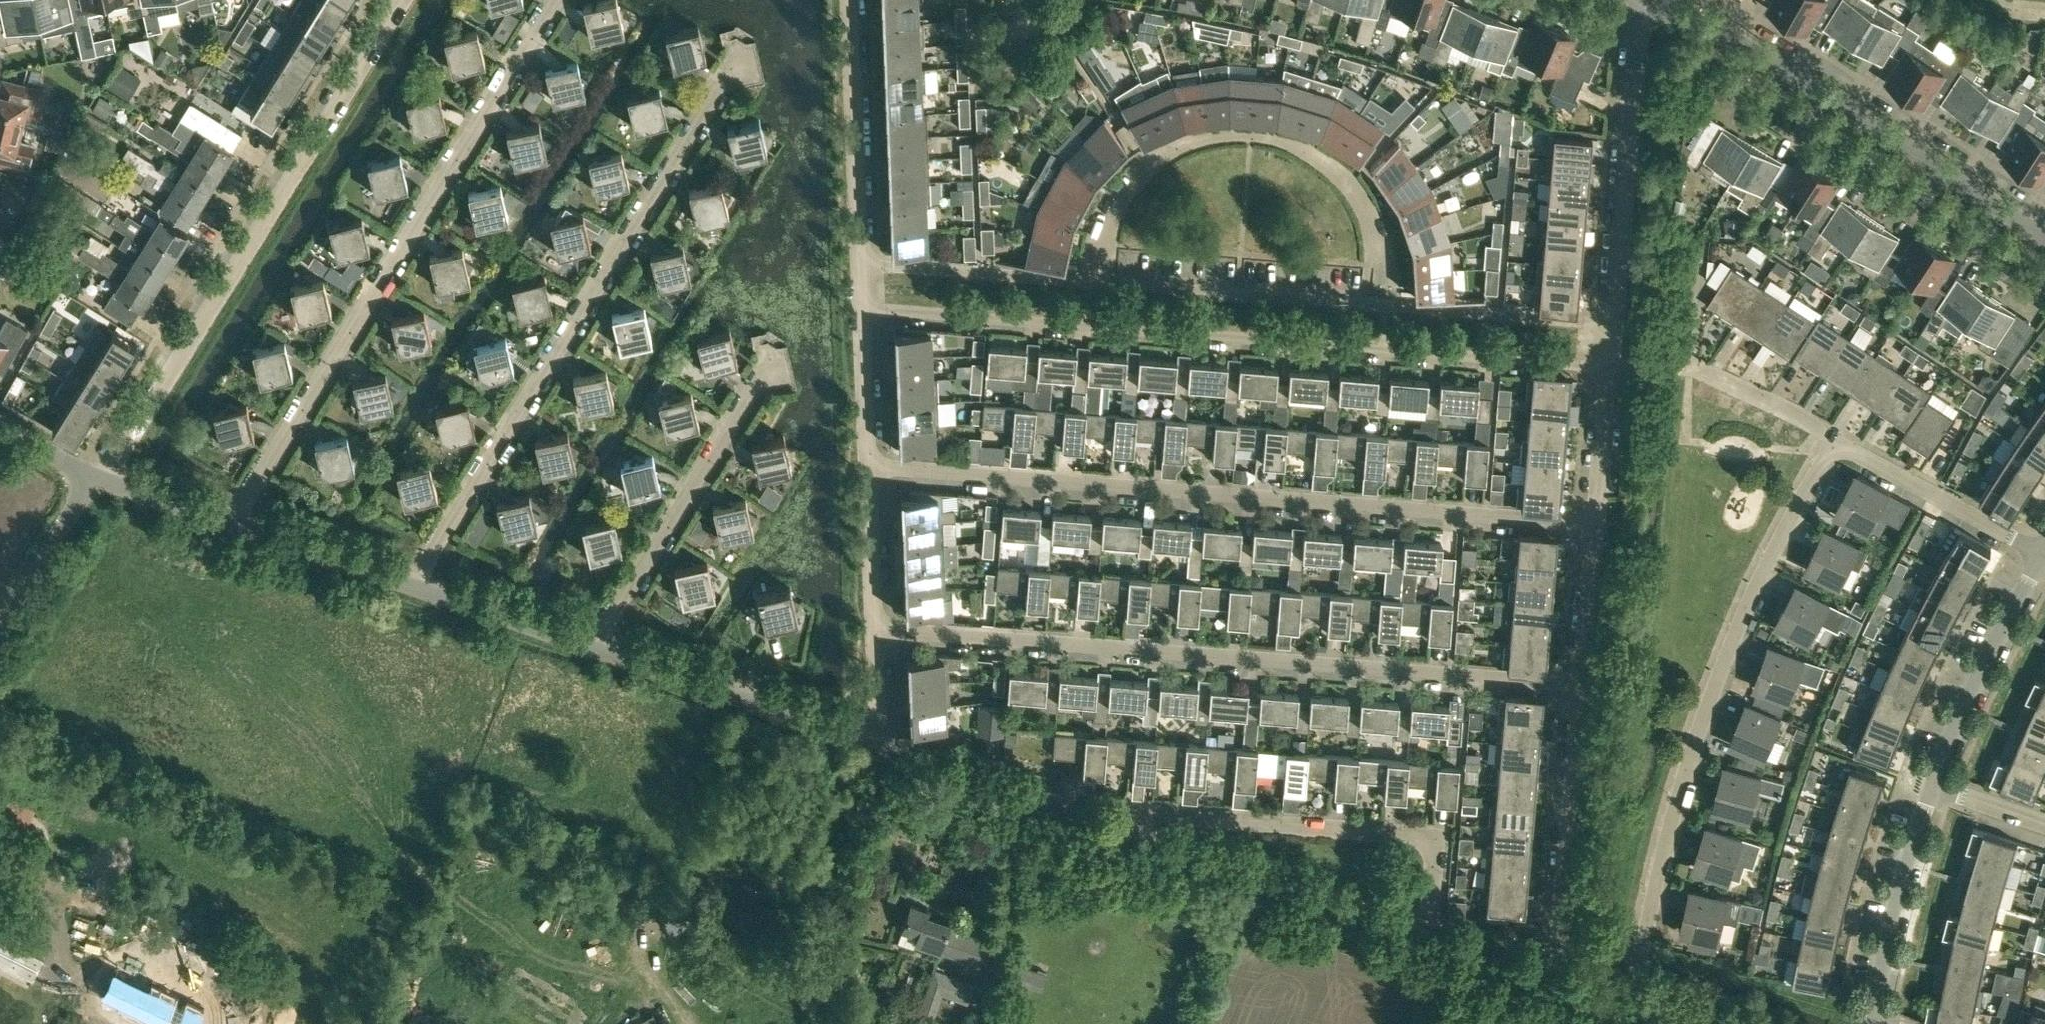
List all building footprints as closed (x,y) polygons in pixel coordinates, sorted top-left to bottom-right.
[(2,19),(0,19),(0,44),(21,39),(20,35),(40,31),(40,30),(34,0),(0,0),(0,8),(2,19)] [(69,0),(34,0),(40,30),(40,31),(41,35),(75,28),(70,2),(69,0)] [(70,2),(75,28),(76,28),(78,36),(91,34),(87,14),(107,10),(107,7),(105,0),(80,0),(70,2)] [(107,7),(127,3),(130,16),(143,13),(141,0),(105,0),(107,7)] [(143,13),(148,33),(162,30),(158,14),(178,9),(176,0),(141,0),(143,13)] [(200,14),(214,11),(212,0),(197,0),(200,14)] [(270,0),(258,0),(254,6),(256,4),(264,10),(270,0)] [(339,18),(310,0),(300,0),(292,13),(328,35),(339,18)] [(339,18),(349,1),(348,0),(310,0),(339,18)] [(614,33),(624,30),(616,0),(605,0),(583,5),(591,38),(602,36),(609,40),(614,33)] [(881,1),(882,24),(923,22),(923,21),(918,21),(917,0),(920,0),(900,0),(881,1)] [(1177,9),(1189,11),(1191,0),(1186,0),(1186,1),(1179,0),(1178,0),(1177,9)] [(1308,5),(1304,18),(1318,22),(1324,1),(1343,6),(1345,0),(1309,0),(1308,5)] [(1374,25),(1381,0),(1345,0),(1343,6),(1363,12),(1355,39),(1369,44),(1374,25)] [(1381,0),(1374,25),(1385,28),(1390,15),(1409,21),(1417,0),(1393,0),(1392,3),(1381,0)] [(1440,0),(1417,0),(1409,21),(1429,28),(1425,42),(1436,45),(1445,21),(1434,17),(1440,0)] [(1769,9),(1788,20),(1799,0),(1774,0),(1769,9)] [(1835,9),(1840,0),(1799,0),(1788,20),(1807,31),(1824,2),(1835,9)] [(1854,45),(1873,14),(1856,3),(1858,0),(1840,0),(1835,9),(1824,26),(1854,45)] [(1452,3),(1445,21),(1436,45),(1431,58),(1444,63),(1452,42),(1472,49),(1484,15),(1452,3)] [(954,6),(955,21),(966,20),(965,6),(954,6)] [(1878,6),(1873,14),(1854,45),(1883,63),(1894,46),(1908,24),(1878,6)] [(512,8),(497,32),(510,40),(525,16),(512,8)] [(1126,9),(1114,14),(1120,29),(1132,24),(1126,9)] [(1145,10),(1143,20),(1155,22),(1157,12),(1145,10)] [(1169,14),(1157,12),(1155,22),(1167,24),(1169,14)] [(292,13),(281,30),(317,53),(328,35),(292,13)] [(1484,15),(1472,49),(1490,56),(1486,67),(1500,72),(1501,70),(1500,70),(1510,46),(1517,27),(1484,15)] [(248,16),(240,29),(249,34),(255,24),(247,19),(248,17),(248,16)] [(966,20),(955,21),(955,35),(966,35),(966,20)] [(1511,74),(1517,62),(1520,54),(1539,62),(1554,29),(1533,20),(1520,50),(1510,46),(1500,70),(1501,70),(1511,74)] [(924,45),(923,22),(882,24),(883,46),(924,45)] [(1214,23),(1211,39),(1227,42),(1228,37),(1230,27),(1219,24),(1214,23)] [(1908,24),(1894,46),(1905,53),(1887,80),(1905,93),(1926,62),(1934,49),(1916,38),(1920,32),(1908,24)] [(232,29),(217,26),(221,47),(232,29)] [(698,26),(689,28),(665,34),(667,44),(663,51),(670,56),(673,67),(706,59),(698,26)] [(452,70),(485,62),(477,29),(466,32),(458,27),(454,35),(444,37),(452,70)] [(1242,29),(1230,27),(1228,37),(1240,39),(1242,29)] [(242,44),(249,34),(240,29),(232,41),(233,41),(234,39),(242,44)] [(1576,52),(1569,49),(1574,38),(1554,29),(1539,62),(1559,71),(1550,91),(1573,101),(1583,79),(1588,81),(1600,54),(1584,47),(1576,52)] [(281,30),(270,47),(306,70),(317,53),(281,30)] [(1288,45),(1290,35),(1279,32),(1276,42),(1288,45)] [(1302,38),(1290,35),(1288,45),(1299,48),(1302,38)] [(1984,37),(1978,47),(1989,54),(1995,45),(1984,37)] [(883,46),(884,69),(925,67),(920,67),(919,46),(924,46),(924,45),(883,46)] [(1088,45),(1077,53),(1076,53),(1102,91),(1103,90),(1114,82),(1089,46),(1088,45)] [(296,87),(306,70),(270,47),(259,65),(296,87)] [(162,48),(154,61),(165,67),(173,55),(162,48)] [(1934,49),(1926,62),(1905,93),(1924,105),(1942,78),(1952,85),(1967,63),(1955,55),(1951,61),(1934,49)] [(226,51),(219,63),(227,69),(234,58),(225,53),(227,51),(226,51)] [(957,66),(968,66),(967,51),(956,52),(957,66)] [(1337,65),(1349,69),(1352,59),(1340,56),(1337,65)] [(1352,59),(1349,69),(1360,72),(1363,63),(1352,59)] [(585,93),(583,83),(587,75),(580,71),(577,60),(544,68),(552,101),(585,93)] [(207,62),(192,66),(196,84),(208,64),(207,62)] [(1967,63),(1952,85),(1942,101),(1971,120),(1991,90),(1974,79),(1979,70),(1967,63)] [(1206,117),(1228,114),(1228,75),(1228,64),(1199,68),(1201,79),(1206,117)] [(259,65),(248,82),(285,105),(296,87),(259,65)] [(120,66),(108,88),(125,98),(138,76),(120,66)] [(968,80),(968,66),(957,66),(957,81),(968,80)] [(31,67),(28,80),(40,83),(43,70),(31,67)] [(926,90),(925,67),(884,69),(885,92),(926,90)] [(1312,77),(1284,68),(1282,80),(1276,118),(1298,124),(1309,88),(1312,77)] [(1156,76),(1161,89),(1147,95),(1162,129),(1183,120),(1173,83),(1167,71),(1156,76)] [(2029,72),(2022,83),(2031,89),(2039,78),(2029,72)] [(1255,77),(1228,75),(1228,114),(1252,116),(1255,77)] [(1282,80),(1255,77),(1252,116),(1276,118),(1282,80)] [(1319,131),(1336,96),(1340,86),(1312,77),(1309,88),(1298,124),(1319,131)] [(24,116),(39,120),(47,90),(2,79),(0,88),(0,121),(21,126),(24,116)] [(1183,120),(1206,117),(1201,79),(1173,83),(1183,120)] [(1162,129),(1147,95),(1141,81),(1115,97),(1141,139),(1162,129)] [(272,125),(285,105),(248,82),(237,100),(231,110),(255,125),(259,118),(272,125)] [(2008,101),(1991,90),(1971,120),(2000,139),(2011,122),(2025,101),(2032,90),(2031,89),(2022,83),(2020,82),(2008,101)] [(1482,84),(1478,97),(1488,100),(1492,87),(1482,84)] [(1089,85),(1081,91),(1088,101),(1096,95),(1089,85)] [(660,88),(648,91),(641,86),(636,94),(627,96),(634,129),(667,121),(660,88)] [(413,132),(446,125),(438,92),(427,94),(420,90),(415,97),(406,99),(413,132)] [(885,92),(886,115),(926,113),(926,112),(922,112),(921,91),(926,91),(926,90),(885,92)] [(529,91),(521,104),(533,111),(541,99),(529,91)] [(1030,91),(1020,101),(1031,111),(1041,101),(1030,91)] [(100,96),(91,110),(105,118),(114,104),(100,96)] [(1319,131),(1338,144),(1359,112),(1336,96),(1319,131)] [(958,97),(958,112),(970,111),(969,97),(958,97)] [(1405,99),(1397,108),(1391,113),(1399,120),(1412,106),(1405,99)] [(2025,101),(2011,122),(2022,129),(2003,157),(2022,169),(2042,138),(2033,132),(2038,125),(2029,119),(2037,108),(2025,101)] [(230,154),(242,135),(225,125),(190,103),(180,119),(205,135),(199,144),(191,139),(189,143),(182,138),(177,145),(185,151),(188,147),(222,168),(225,162),(228,162),(231,157),(230,154)] [(976,116),(986,116),(985,106),(975,106),(976,116)] [(970,126),(970,111),(958,112),(959,126),(970,126)] [(1383,127),(1359,112),(1338,144),(1358,156),(1383,127)] [(1410,121),(1417,128),(1425,119),(1418,112),(1410,121)] [(85,135),(90,139),(93,141),(104,123),(87,113),(76,130),(85,135)] [(886,115),(886,137),(927,136),(926,113),(886,115)] [(1495,114),(1492,141),(1500,142),(1510,142),(1513,115),(1495,114)] [(986,116),(976,116),(976,131),(987,130),(986,116)] [(1084,139),(1111,165),(1128,148),(1104,118),(1084,139)] [(767,153),(762,129),(759,120),(727,128),(734,160),(745,158),(753,162),(757,155),(767,153)] [(26,170),(33,143),(18,139),(21,126),(0,121),(0,164),(26,170)] [(549,138),(542,133),(539,122),(506,130),(514,163),(547,155),(544,145),(549,138)] [(151,136),(189,159),(182,171),(210,187),(213,182),(216,182),(219,177),(218,174),(222,168),(188,147),(185,151),(177,145),(182,138),(172,132),(170,136),(156,127),(151,136)] [(1723,127),(1716,138),(1705,131),(1693,151),(1704,158),(1699,167),(1712,174),(1716,166),(1734,176),(1753,145),(1723,127)] [(886,137),(887,160),(928,159),(927,136),(886,137)] [(1546,158),(1590,161),(1592,139),(1548,136),(1546,158)] [(2042,138),(2022,169),(2040,181),(2044,174),(2044,140),(2042,138)] [(194,212),(198,206),(163,185),(161,189),(152,184),(157,176),(149,170),(146,174),(120,158),(93,141),(90,139),(77,159),(97,172),(102,163),(106,165),(108,162),(117,168),(112,175),(119,180),(124,173),(127,174),(165,198),(160,207),(187,224),(189,221),(192,220),(195,215),(194,212)] [(1111,165),(1084,139),(1064,159),(1095,182),(1111,165)] [(960,157),(971,157),(971,142),(960,143),(960,157)] [(1383,187),(1415,165),(1398,142),(1370,168),(1383,187)] [(1500,142),(1499,154),(1509,154),(1510,142),(1500,142)] [(1782,163),(1753,145),(1734,176),(1728,187),(1745,197),(1740,206),(1751,213),(1758,202),(1772,180),(1782,163)] [(207,192),(210,187),(182,171),(177,179),(152,164),(153,162),(128,146),(120,158),(146,174),(149,170),(157,176),(152,184),(161,189),(163,185),(198,206),(201,201),(205,200),(207,195),(207,192)] [(1517,147),(1516,155),(1527,156),(1528,147),(1517,147)] [(603,149),(598,156),(588,158),(596,191),(629,183),(621,151),(610,153),(603,149)] [(377,159),(367,162),(375,195),(408,187),(400,154),(389,157),(382,152),(377,159)] [(1508,166),(1509,154),(1499,154),(1498,166),(1508,166)] [(1516,155),(1515,164),(1527,165),(1527,156),(1516,155)] [(972,171),(971,157),(960,157),(961,172),(972,171)] [(1590,161),(1546,158),(1545,179),(1588,182),(1590,161)] [(928,159),(887,160),(888,183),(929,181),(928,159)] [(1051,184),(1084,202),(1095,182),(1064,159),(1051,184)] [(1781,190),(1799,201),(1819,171),(1800,159),(1782,187),(1772,180),(1758,202),(1769,209),(1781,190)] [(1415,165),(1383,187),(1397,206),(1431,188),(1415,165)] [(1819,171),(1799,201),(1817,213),(1805,231),(1816,239),(1830,217),(1836,207),(1826,200),(1837,183),(1819,171)] [(51,174),(46,183),(58,189),(63,180),(51,174)] [(6,177),(1,186),(17,194),(22,185),(6,177)] [(978,179),(979,191),(989,191),(988,178),(978,179)] [(1548,200),(1586,203),(1588,182),(1545,179),(1549,180),(1548,200)] [(930,204),(929,181),(888,183),(889,206),(930,204)] [(731,198),(724,193),(721,182),(688,190),(696,223),(729,215),(727,205),(731,198)] [(475,225),(508,217),(506,208),(511,200),(503,196),(501,184),(468,192),(475,225)] [(1084,202),(1051,184),(1038,208),(1074,222),(1084,202)] [(3,216),(14,196),(0,188),(0,214),(3,216)] [(962,203),(973,202),(973,188),(962,188),(962,203)] [(1431,188),(1397,206),(1404,227),(1440,215),(1431,188)] [(1513,189),(1512,197),(1526,198),(1527,190),(1513,189)] [(989,203),(989,201),(989,191),(979,191),(979,203),(989,203)] [(145,244),(138,255),(164,272),(176,252),(143,231),(146,227),(137,221),(132,229),(122,223),(124,220),(85,195),(79,204),(145,244)] [(1526,206),(1526,198),(1512,197),(1512,205),(1526,206)] [(1546,221),(1584,224),(1586,203),(1548,200),(1546,221)] [(1816,239),(1809,250),(1821,257),(1833,238),(1850,249),(1870,219),(1841,200),(1836,207),(1830,217),(1816,239)] [(974,217),(973,202),(962,203),(963,217),(974,217)] [(41,204),(34,215),(44,221),(51,209),(41,204)] [(582,213),(568,204),(560,218),(550,221),(558,254),(591,246),(585,224),(598,232),(602,226),(583,214),(583,213),(582,213)] [(930,205),(930,204),(889,206),(890,229),(926,227),(925,205),(930,205)] [(1074,222),(1038,208),(1032,236),(1069,244),(1074,222)] [(337,257),(369,249),(362,216),(351,219),(343,214),(339,222),(329,224),(337,257)] [(127,215),(124,220),(122,223),(132,229),(137,221),(127,215)] [(1411,249),(1449,241),(1440,215),(1404,227),(1411,249)] [(188,234),(161,217),(152,230),(146,227),(143,231),(176,252),(188,234)] [(1899,238),(1870,219),(1850,249),(1867,261),(1862,269),(1874,276),(1890,251),(1899,238)] [(1493,221),(1492,233),(1502,234),(1503,222),(1493,221)] [(1544,242),(1582,245),(1584,224),(1546,221),(1544,242)] [(1678,225),(1670,223),(1668,231),(1676,232),(1677,231),(1678,225)] [(914,251),(914,255),(927,256),(926,227),(890,229),(891,254),(892,253),(892,252),(914,251)] [(994,252),(993,228),(980,228),(981,253),(994,252)] [(1509,231),(1509,239),(1523,240),(1524,232),(1509,231)] [(1502,234),(1492,233),(1491,245),(1501,246),(1502,234)] [(1901,258),(1890,251),(1874,276),(1886,284),(1898,266),(1915,277),(1935,246),(1917,234),(1901,258)] [(91,235),(85,246),(101,257),(104,253),(109,246),(91,235)] [(963,235),(964,259),(976,259),(975,235),(963,235)] [(1069,244),(1032,236),(1025,264),(1063,267),(1069,244)] [(1449,241),(1411,249),(1413,272),(1451,269),(1449,241)] [(1537,262),(1581,266),(1582,245),(1544,242),(1542,262),(1538,262),(1537,262)] [(1712,244),(1711,247),(1713,251),(1717,252),(1720,250),(1721,247),(1720,243),(1716,242),(1712,244)] [(693,260),(685,255),(683,244),(650,252),(658,285),(690,277),(688,267),(693,260)] [(1704,245),(1694,244),(1693,259),(1703,260),(1704,245)] [(1754,244),(1748,252),(1761,261),(1766,252),(1754,244)] [(130,323),(140,306),(142,307),(153,290),(101,257),(85,246),(79,255),(121,281),(115,290),(104,307),(130,323)] [(1947,294),(1946,293),(1936,286),(1954,259),(1935,246),(1915,277),(1933,289),(1921,307),(1932,315),(1933,315),(1947,294)] [(437,288),(470,280),(468,270),(472,262),(465,258),(462,247),(429,255),(437,288)] [(153,290),(164,272),(138,255),(129,269),(104,253),(101,257),(153,290)] [(1819,260),(1813,269),(1830,280),(1836,271),(1819,260)] [(7,261),(3,269),(15,274),(19,266),(7,261)] [(1779,261),(1773,270),(1785,278),(1791,269),(1779,261)] [(1581,266),(1537,262),(1536,284),(1579,287),(1581,266)] [(1707,306),(1735,324),(1761,285),(1733,266),(1707,306)] [(1484,292),(1497,293),(1499,268),(1486,267),(1484,292)] [(1505,281),(1513,282),(1515,267),(1506,267),(1505,281)] [(1451,269),(1413,272),(1414,295),(1452,298),(1451,269)] [(526,273),(521,281),(511,283),(519,316),(552,308),(544,275),(533,278),(526,273)] [(1960,336),(1967,326),(1987,295),(1958,276),(1946,293),(1947,294),(1933,315),(1932,315),(1921,332),(1931,339),(1935,332),(1937,334),(1943,325),(1960,336)] [(298,319),(331,311),(323,279),(312,281),(305,277),(300,284),(290,286),(298,319)] [(1806,278),(1800,287),(1810,293),(1816,284),(1806,278)] [(1519,282),(1513,282),(1505,281),(1504,289),(1519,290),(1519,282)] [(1556,313),(1557,307),(1577,309),(1579,287),(1536,284),(1534,305),(1538,306),(1538,311),(1556,313)] [(1789,303),(1761,285),(1735,324),(1764,343),(1789,303)] [(1851,292),(1847,297),(1856,303),(1862,294),(1857,291),(1851,292)] [(1978,345),(1990,353),(2009,365),(2025,342),(2006,329),(2016,314),(1987,295),(1967,326),(1984,337),(1978,345)] [(1861,311),(1846,301),(1841,310),(1855,320),(1861,311)] [(1764,343),(1792,361),(1820,318),(1817,322),(1789,303),(1764,343)] [(654,322),(647,318),(644,307),(611,315),(619,347),(652,340),(650,330),(654,322)] [(47,320),(55,325),(61,315),(53,310),(54,308),(47,320)] [(424,309),(412,312),(391,317),(399,350),(432,342),(429,332),(434,325),(426,320),(424,309)] [(1876,321),(1866,314),(1860,323),(1871,330),(1876,321)] [(28,329),(6,317),(0,329),(0,354),(1,352),(12,358),(28,329)] [(1848,336),(1820,318),(1792,361),(1795,356),(1823,375),(1848,336)] [(55,325),(47,320),(40,333),(41,331),(50,336),(55,325)] [(96,326),(85,344),(122,366),(135,345),(113,331),(111,335),(96,326)] [(931,356),(930,329),(903,327),(903,333),(896,333),(895,332),(894,332),(895,357),(931,356)] [(697,338),(699,348),(694,355),(702,360),(704,371),(737,363),(729,330),(697,338)] [(506,337),(495,340),(487,336),(483,343),(473,345),(481,378),(514,370),(506,337)] [(1876,355),(1848,336),(1823,375),(1851,393),(1876,355)] [(260,382),(293,374),(285,341),(274,344),(266,339),(262,346),(252,349),(260,382)] [(985,340),(974,339),(972,354),(983,355),(985,340)] [(1900,352),(1910,359),(1912,361),(1919,351),(1906,342),(1900,352)] [(34,343),(27,356),(35,361),(41,350),(33,346),(34,344),(34,343)] [(111,384),(122,366),(85,344),(74,361),(111,384)] [(1036,389),(1036,386),(1037,375),(1038,361),(1025,360),(1026,349),(988,346),(986,371),(1010,373),(1009,387),(1036,389)] [(1037,375),(1036,386),(1036,389),(1034,407),(1036,407),(1049,408),(1051,376),(1074,378),(1073,388),(1086,389),(1088,365),(1075,364),(1076,353),(1039,350),(1038,361),(1037,375)] [(1876,355),(1851,393),(1879,411),(1904,373),(1891,364),(1893,360),(1879,351),(1876,355)] [(1930,358),(1919,351),(1912,361),(1923,368),(1930,358)] [(2018,362),(2026,368),(2033,358),(2025,352),(2018,362)] [(1084,411),(1086,411),(1099,412),(1101,380),(1124,382),(1124,392),(1136,393),(1137,383),(1138,369),(1126,368),(1127,357),(1089,354),(1088,365),(1086,389),(1084,411)] [(19,369),(20,369),(21,367),(29,371),(35,361),(27,356),(19,369)] [(932,378),(931,356),(895,357),(896,380),(937,378),(937,377),(932,378)] [(1187,397),(1187,387),(1188,373),(1176,372),(1177,361),(1139,358),(1138,369),(1137,383),(1175,386),(1174,396),(1187,397)] [(100,401),(111,384),(74,361),(64,378),(100,401)] [(972,362),(971,377),(982,378),(983,363),(972,362)] [(1235,423),(1238,391),(1239,377),(1226,376),(1227,365),(1189,362),(1188,373),(1187,387),(1225,390),(1223,422),(1235,423)] [(2026,368),(2018,362),(2011,371),(2019,377),(2026,368)] [(1238,391),(1260,393),(1259,404),(1275,405),(1273,426),(1285,427),(1288,395),(1289,381),(1276,380),(1277,369),(1240,366),(1239,377),(1238,391)] [(616,385),(608,380),(606,369),(573,377),(581,410),(614,402),(611,392),(616,385)] [(1336,431),(1338,399),(1339,385),(1327,384),(1327,373),(1290,370),(1289,381),(1288,395),(1325,398),(1323,430),(1336,431)] [(385,371),(352,379),(360,412),(393,404),(391,395),(395,387),(388,383),(385,371)] [(1532,377),(1527,377),(1526,399),(1569,403),(1571,381),(1553,379),(1554,374),(1534,372),(1533,372),(1532,377)] [(17,373),(11,384),(20,389),(26,378),(17,373)] [(1901,438),(1901,439),(1932,392),(1904,373),(1879,411),(1907,429),(1901,438)] [(1388,413),(1388,403),(1389,389),(1377,388),(1378,377),(1340,374),(1339,385),(1338,399),(1376,402),(1375,412),(1388,413)] [(665,377),(658,387),(664,391),(671,389),(675,383),(665,377)] [(981,392),(982,378),(971,377),(969,391),(981,392)] [(53,396),(67,405),(89,418),(100,401),(64,378),(53,396)] [(896,380),(897,402),(938,401),(937,378),(896,380)] [(1440,393),(1427,392),(1428,381),(1390,378),(1389,389),(1388,403),(1426,406),(1425,416),(1438,417),(1439,407),(1440,393)] [(1492,397),(1477,396),(1478,385),(1441,382),(1440,393),(1439,407),(1462,409),(1461,419),(1490,422),(1492,397)] [(11,405),(20,389),(11,384),(2,401),(11,406),(11,405)] [(1976,415),(1979,410),(1987,396),(1973,387),(1961,406),(1976,415)] [(1499,388),(1498,396),(1511,398),(1511,389),(1499,388)] [(1992,399),(2000,405),(2007,395),(1999,389),(1992,399)] [(673,390),(668,398),(658,400),(666,433),(699,425),(691,392),(680,395),(673,390)] [(1933,392),(1932,392),(1901,439),(1930,458),(1956,418),(1928,400),(1933,392)] [(1511,398),(1498,396),(1497,404),(1510,405),(1511,398)] [(449,398),(444,405),(435,408),(442,441),(475,433),(468,400),(456,402),(449,398)] [(1567,424),(1569,403),(1526,399),(1525,400),(1530,400),(1528,420),(1567,424)] [(2000,405),(1992,399),(1985,409),(1993,415),(2000,405)] [(221,444),(254,436),(246,403),(235,406),(228,401),(223,409),(214,411),(221,444)] [(897,402),(898,425),(939,424),(938,401),(897,402)] [(1036,407),(1034,407),(984,403),(982,426),(1012,428),(1011,444),(1033,446),(1034,430),(1036,407)] [(67,405),(52,429),(75,441),(89,418),(67,405)] [(972,407),(971,422),(982,423),(983,408),(972,407)] [(1083,450),(1084,434),(1086,411),(1084,411),(1049,408),(1036,407),(1034,430),(1062,432),(1061,448),(1083,450)] [(2043,408),(2030,426),(2044,437),(2044,410),(2043,408)] [(1136,415),(1099,412),(1086,411),(1084,434),(1113,436),(1111,452),(1133,454),(1134,438),(1136,415)] [(1183,458),(1185,442),(1186,419),(1136,415),(1134,438),(1163,440),(1162,456),(1183,458)] [(1237,423),(1235,423),(1223,422),(1186,419),(1185,442),(1213,444),(1212,460),(1234,462),(1235,446),(1237,423)] [(1565,444),(1567,424),(1528,420),(1527,440),(1522,440),(1522,441),(1565,444)] [(1287,427),(1285,427),(1273,426),(1237,423),(1235,446),(1263,448),(1262,464),(1284,466),(1285,450),(1287,427)] [(939,425),(939,424),(898,425),(899,450),(900,450),(900,449),(919,448),(920,457),(935,458),(934,425),(939,425)] [(2044,462),(2044,437),(2030,426),(2017,444),(2044,463),(2044,462)] [(1334,470),(1335,454),(1337,431),(1336,431),(1323,430),(1287,427),(1285,450),(1314,452),(1312,468),(1334,470)] [(1437,427),(1436,438),(1447,439),(1448,428),(1437,427)] [(1969,439),(1978,444),(1984,433),(1975,429),(1969,439)] [(1508,431),(1495,430),(1495,438),(1507,439),(1508,431)] [(575,464),(573,454),(578,447),(570,442),(567,431),(535,439),(542,472),(575,464)] [(1384,474),(1386,458),(1387,436),(1337,431),(1335,454),(1364,456),(1363,472),(1384,474)] [(347,434),(314,442),(322,474),(355,467),(352,457),(357,449),(350,445),(347,434)] [(759,476),(770,473),(777,478),(782,471),(792,468),(784,435),(751,443),(753,452),(756,466),(759,476)] [(969,436),(967,460),(979,461),(981,437),(969,436)] [(1438,440),(1387,436),(1386,458),(1414,460),(1413,476),(1435,478),(1436,462),(1438,440)] [(1507,439),(1495,438),(1494,446),(1507,447),(1507,439)] [(1978,444),(1969,439),(1963,450),(1972,455),(1978,444)] [(1488,444),(1438,440),(1436,462),(1464,465),(1463,480),(1485,482),(1488,444)] [(1565,444),(1522,441),(1520,462),(1563,465),(1565,444)] [(738,442),(731,453),(742,461),(756,466),(753,452),(738,442)] [(2017,444),(2005,463),(2033,481),(2044,463),(2017,444)] [(429,462),(405,448),(401,454),(411,460),(406,468),(396,470),(404,503),(437,495),(429,462)] [(634,453),(630,460),(620,462),(628,495),(660,488),(653,455),(642,457),(634,453)] [(1962,475),(1967,464),(1958,459),(1953,470),(1962,475)] [(1518,482),(1518,483),(1561,486),(1563,465),(1520,462),(1525,463),(1523,482),(1518,482)] [(2005,463),(1993,481),(2021,499),(2033,481),(2005,463)] [(1235,468),(1234,480),(1247,481),(1248,469),(1235,468)] [(1492,472),(1491,480),(1504,481),(1505,473),(1492,472)] [(1856,474),(1836,511),(1869,529),(1870,528),(1877,514),(1887,519),(1900,526),(1911,504),(1889,492),(1858,475),(1856,474)] [(1503,489),(1504,481),(1491,480),(1491,488),(1503,489)] [(2010,517),(2021,499),(1993,481),(1982,499),(1975,495),(1974,496),(2010,518),(2010,517)] [(1521,505),(1521,509),(1521,510),(1539,512),(1540,506),(1560,508),(1561,486),(1518,483),(1516,504),(1521,505)] [(902,522),(955,520),(955,509),(942,509),(942,492),(910,489),(910,498),(902,498),(902,497),(901,497),(902,522)] [(555,509),(529,494),(496,501),(504,534),(537,527),(536,523),(549,520),(555,509)] [(753,531),(751,521),(756,513),(748,509),(745,498),(713,506),(720,538),(753,531)] [(986,503),(985,519),(996,519),(997,504),(986,503)] [(1003,509),(1001,534),(1038,537),(1037,548),(1050,549),(1051,538),(1052,524),(1039,523),(1040,512),(1003,509)] [(1100,553),(1101,542),(1102,528),(1090,528),(1090,516),(1053,513),(1052,524),(1051,538),(1088,541),(1088,552),(1100,553)] [(614,517),(603,520),(596,515),(591,522),(581,525),(589,558),(622,550),(614,517)] [(1151,557),(1151,546),(1152,532),(1140,532),(1141,520),(1103,517),(1102,528),(1101,542),(1139,545),(1138,556),(1151,557)] [(1922,518),(1915,531),(1924,536),(1931,524),(1922,518)] [(955,520),(902,522),(903,545),(943,543),(943,521),(955,520)] [(1153,521),(1152,532),(1151,546),(1189,549),(1187,576),(1186,582),(1199,583),(1201,550),(1203,536),(1190,536),(1191,524),(1153,521)] [(1842,522),(1836,533),(1843,536),(1849,525),(1842,522)] [(1252,554),(1253,540),(1240,540),(1241,528),(1204,525),(1203,536),(1201,550),(1239,553),(1238,564),(1251,565),(1252,554)] [(984,527),(983,541),(994,542),(995,528),(984,527)] [(1951,551),(1980,567),(1990,549),(1991,549),(1955,527),(1954,528),(1961,532),(1951,551)] [(1301,569),(1302,558),(1303,544),(1290,544),(1291,532),(1254,529),(1253,540),(1252,554),(1289,557),(1289,568),(1301,569)] [(1807,567),(1841,583),(1849,565),(1859,570),(1869,550),(1859,545),(1825,529),(1807,567)] [(1924,536),(1915,531),(1909,543),(1917,548),(1924,536)] [(1302,558),(1340,561),(1339,572),(1351,573),(1352,562),(1353,548),(1341,548),(1342,536),(1304,533),(1303,544),(1302,558)] [(1557,542),(1539,540),(1540,535),(1519,533),(1518,539),(1513,538),(1512,560),(1555,564),(1557,542)] [(1400,594),(1402,566),(1404,553),(1391,552),(1392,540),(1354,537),(1353,548),(1352,562),(1379,565),(1378,569),(1385,570),(1384,593),(1400,594)] [(994,542),(983,541),(982,556),(993,557),(994,542)] [(1456,557),(1441,556),(1442,544),(1404,541),(1404,553),(1402,566),(1440,569),(1439,580),(1454,581),(1456,557)] [(903,545),(903,567),(944,566),(943,543),(903,545)] [(1477,549),(1463,548),(1462,556),(1476,557),(1477,549)] [(1951,551),(1940,570),(1969,586),(1980,567),(1951,551)] [(1476,557),(1462,556),(1461,564),(1475,565),(1476,557)] [(715,593),(713,583),(717,576),(710,571),(707,560),(674,568),(682,601),(715,593)] [(1510,580),(1510,581),(1553,585),(1555,564),(1512,560),(1512,561),(1516,561),(1515,581),(1510,580)] [(1899,560),(1894,571),(1903,575),(1908,565),(1899,560)] [(944,566),(903,567),(904,590),(945,589),(944,566)] [(1047,609),(1048,594),(1050,571),(998,567),(996,589),(1026,592),(1025,607),(1047,609)] [(1289,568),(1287,590),(1300,591),(1301,569),(1289,568)] [(1940,570),(1930,590),(1959,605),(1969,586),(1940,570)] [(1097,613),(1098,598),(1100,575),(1050,571),(1048,594),(1077,596),(1075,611),(1097,613)] [(1888,582),(1884,591),(1893,595),(1895,597),(1906,577),(1903,575),(1894,571),(1888,582)] [(986,572),(985,587),(996,588),(997,573),(986,572)] [(1147,617),(1149,601),(1150,579),(1100,575),(1098,598),(1127,600),(1126,615),(1147,617)] [(1198,621),(1199,605),(1201,583),(1199,583),(1186,582),(1150,579),(1149,601),(1177,604),(1176,619),(1198,621)] [(1551,606),(1553,585),(1510,581),(1508,602),(1551,606)] [(1248,625),(1249,609),(1251,587),(1201,583),(1199,605),(1227,608),(1226,623),(1248,625)] [(1849,613),(1797,585),(1777,622),(1810,639),(1820,622),(1839,632),(1849,613)] [(1959,605),(1930,590),(1920,585),(1910,604),(1949,624),(1959,605)] [(1460,586),(1459,598),(1475,599),(1476,587),(1460,586)] [(790,587),(787,588),(757,595),(765,628),(798,620),(795,610),(800,603),(793,598),(790,587)] [(996,588),(985,587),(984,601),(995,602),(996,588)] [(1298,629),(1299,613),(1301,591),(1300,591),(1287,590),(1251,587),(1249,609),(1278,612),(1276,627),(1298,629)] [(951,588),(945,589),(904,590),(905,615),(907,615),(907,614),(926,613),(926,619),(942,620),(941,599),(952,598),(951,588)] [(1351,595),(1301,591),(1299,613),(1328,616),(1327,631),(1348,633),(1350,617),(1351,595)] [(1402,599),(1351,595),(1350,617),(1378,620),(1377,635),(1399,637),(1400,621),(1402,599)] [(1474,612),(1475,599),(1459,598),(1457,618),(1469,619),(1470,612),(1474,612)] [(1402,599),(1400,621),(1428,624),(1427,639),(1449,641),(1452,603),(1402,599)] [(1856,599),(1851,610),(1861,616),(1867,605),(1856,599)] [(1879,601),(1874,611),(1883,615),(1888,605),(1879,601)] [(659,611),(666,616),(672,606),(664,602),(659,611)] [(1506,623),(1511,623),(1549,627),(1551,606),(1508,602),(1506,623)] [(1900,624),(1910,629),(1939,644),(1949,624),(1910,604),(1900,624)] [(1883,615),(1874,611),(1869,620),(1878,625),(1883,615)] [(1504,643),(1504,644),(1547,648),(1549,627),(1511,623),(1509,643),(1504,643)] [(1456,629),(1455,640),(1472,641),(1473,631),(1456,629)] [(1930,663),(1939,644),(1910,629),(1900,649),(1930,663)] [(1455,640),(1454,650),(1471,651),(1472,641),(1455,640)] [(1546,669),(1547,648),(1504,644),(1502,666),(1507,666),(1507,671),(1508,672),(1525,673),(1526,668),(1546,669)] [(1854,653),(1863,657),(1867,648),(1858,644),(1854,653)] [(1770,645),(1755,684),(1791,697),(1797,679),(1818,687),(1825,666),(1770,645)] [(1930,663),(1900,649),(1891,669),(1921,683),(1930,663)] [(908,683),(949,681),(948,667),(960,667),(960,656),(916,652),(916,659),(908,659),(908,658),(907,658),(908,683)] [(1863,657),(1854,653),(1850,662),(1859,666),(1863,657)] [(1830,656),(1826,664),(1838,670),(1842,662),(1830,656)] [(993,679),(1004,680),(1006,666),(994,665),(993,679)] [(1912,703),(1921,683),(1891,669),(1882,690),(1912,703)] [(1057,711),(1058,701),(1059,687),(1046,686),(1047,675),(1009,672),(1007,697),(1045,700),(1044,710),(1057,711)] [(1108,705),(1109,691),(1096,690),(1097,679),(1060,676),(1059,687),(1058,701),(1081,703),(1080,714),(1094,715),(1094,720),(1107,721),(1108,705)] [(1004,680),(993,679),(992,694),(1003,695),(1004,680)] [(2035,679),(2026,699),(2037,705),(2044,708),(2044,684),(2035,679)] [(1110,680),(1109,691),(1108,705),(1145,708),(1145,718),(1157,719),(1158,709),(1159,695),(1147,694),(1148,683),(1110,680)] [(908,683),(909,705),(950,704),(949,681),(908,683)] [(1160,684),(1159,695),(1158,709),(1196,712),(1195,722),(1208,723),(1208,713),(1209,699),(1197,698),(1198,687),(1160,684)] [(1840,685),(1836,695),(1845,699),(1849,689),(1840,685)] [(1210,688),(1209,699),(1208,713),(1245,716),(1242,747),(1256,748),(1259,717),(1260,703),(1247,702),(1248,691),(1210,688)] [(1882,690),(1873,710),(1904,722),(1912,703),(1882,690)] [(1309,721),(1310,707),(1297,706),(1298,695),(1261,692),(1260,703),(1259,717),(1296,720),(1295,730),(1308,731),(1309,721)] [(1526,696),(1525,696),(1505,694),(1504,699),(1500,699),(1498,721),(1541,724),(1543,703),(1525,701),(1526,696)] [(1842,708),(1845,699),(1836,695),(1832,704),(1842,708)] [(1358,735),(1359,725),(1360,711),(1347,710),(1348,699),(1311,696),(1310,707),(1309,721),(1346,724),(1346,734),(1358,735)] [(1409,739),(1409,729),(1410,715),(1398,714),(1399,703),(1361,700),(1360,711),(1359,725),(1397,728),(1396,738),(1409,739)] [(1782,718),(1747,703),(1730,741),(1765,756),(1782,718)] [(911,732),(911,730),(920,733),(920,732),(920,729),(931,728),(931,736),(931,737),(947,742),(945,705),(950,705),(950,704),(909,705),(910,732),(911,732)] [(1410,715),(1409,729),(1447,732),(1446,742),(1460,743),(1462,719),(1448,718),(1449,707),(1411,704),(1410,715)] [(2037,705),(2028,725),(2044,732),(2044,708),(2037,705)] [(1002,707),(982,706),(980,734),(1000,735),(1002,707)] [(1469,710),(1469,718),(1481,719),(1481,711),(1469,710)] [(1896,743),(1904,722),(1873,710),(1865,730),(1896,743)] [(1837,720),(1828,716),(1824,725),(1833,729),(1837,720)] [(1480,727),(1481,719),(1469,718),(1468,726),(1480,727)] [(1541,724),(1498,721),(1502,722),(1501,741),(1496,741),(1496,742),(1539,745),(1541,724)] [(2028,725),(2019,745),(2044,756),(2044,732),(2028,725)] [(1797,727),(1793,737),(1807,743),(1811,733),(1797,727)] [(1896,743),(1865,730),(1857,750),(1850,747),(1849,748),(1889,763),(1889,762),(1896,743)] [(1006,731),(1005,744),(1015,744),(1016,732),(1006,731)] [(1105,760),(1107,738),(1055,733),(1053,756),(1083,758),(1082,774),(1104,776),(1105,760)] [(1157,742),(1107,738),(1105,760),(1134,762),(1132,778),(1154,780),(1155,764),(1157,742)] [(1293,739),(1292,751),(1304,752),(1305,740),(1293,739)] [(1204,784),(1206,768),(1207,746),(1157,742),(1155,764),(1184,766),(1183,782),(1204,784)] [(1537,766),(1539,745),(1496,742),(1494,763),(1537,766)] [(2041,778),(2044,769),(2044,756),(2019,745),(2010,765),(2041,778)] [(1256,772),(1258,750),(1207,746),(1206,768),(1234,770),(1233,786),(1255,788),(1256,772)] [(1306,776),(1308,754),(1258,750),(1256,772),(1284,774),(1283,790),(1305,792),(1306,776)] [(1480,753),(1466,752),(1465,760),(1479,761),(1480,753)] [(1356,780),(1358,758),(1308,754),(1306,776),(1335,778),(1333,794),(1355,796),(1356,780)] [(1407,784),(1409,762),(1358,758),(1356,780),(1385,782),(1384,798),(1406,800),(1407,784)] [(2033,798),(2041,778),(2010,765),(1999,760),(1990,781),(2040,802),(2041,801),(2033,798)] [(1479,762),(1465,761),(1465,769),(1479,770),(1479,762)] [(1459,766),(1409,762),(1407,784),(1435,786),(1434,802),(1456,804),(1459,766)] [(1537,766),(1494,763),(1499,764),(1497,784),(1535,787),(1537,766)] [(1751,816),(1758,790),(1781,796),(1784,782),(1762,775),(1725,765),(1714,806),(1751,816)] [(1851,769),(1844,789),(1876,800),(1883,780),(1884,779),(1844,765),(1843,766),(1851,769)] [(1800,771),(1786,767),(1783,778),(1797,782),(1800,771)] [(1810,767),(1806,776),(1816,780),(1819,770),(1810,767)] [(1816,780),(1806,776),(1803,786),(1813,789),(1816,780)] [(1490,804),(1490,805),(1534,808),(1535,787),(1497,784),(1495,804),(1490,804)] [(1844,789),(1837,810),(1869,820),(1876,800),(1844,789)] [(23,835),(36,810),(0,792),(0,823),(23,835)] [(1477,796),(1463,794),(1462,802),(1476,804),(1477,796)] [(1476,804),(1462,803),(1461,811),(1475,812),(1476,804)] [(1534,808),(1490,805),(1489,826),(1532,829),(1534,808)] [(1792,820),(1802,823),(1805,813),(1795,810),(1792,820)] [(1869,820),(1837,810),(1831,831),(1863,841),(1869,820)] [(1799,832),(1802,823),(1792,820),(1790,830),(1799,832)] [(1487,847),(1530,850),(1532,829),(1489,826),(1493,827),(1492,846),(1487,846),(1487,847)] [(1694,866),(1730,878),(1740,881),(1746,865),(1753,867),(1761,844),(1743,838),(1707,826),(1694,866)] [(1966,850),(1978,853),(2010,863),(2017,843),(2025,845),(2025,844),(1973,828),(1966,850)] [(1857,862),(1863,841),(1831,831),(1825,853),(1857,862)] [(1459,837),(1458,844),(1472,846),(1473,838),(1459,837)] [(1471,854),(1472,846),(1458,844),(1458,852),(1471,854)] [(1530,850),(1487,847),(1485,868),(1528,871),(1530,850)] [(1825,853),(1819,874),(1851,883),(1857,862),(1825,853)] [(1972,874),(2004,884),(2010,863),(1978,853),(1972,874)] [(1783,854),(1780,864),(1790,866),(1792,857),(1783,854)] [(104,862),(99,877),(121,884),(126,868),(123,867),(104,861),(104,862)] [(1790,866),(1780,864),(1777,873),(1787,876),(1790,866)] [(1483,889),(1526,892),(1528,871),(1485,868),(1483,889)] [(1465,875),(1456,874),(1455,886),(1464,887),(1465,875)] [(1846,904),(1851,883),(1819,874),(1813,895),(1846,904)] [(1998,904),(2004,884),(1972,874),(1966,896),(1998,904)] [(2035,893),(2044,895),(2044,893),(2044,885),(2038,883),(2035,893)] [(1524,914),(1526,892),(1483,889),(1483,890),(1488,890),(1485,919),(1506,921),(1507,913),(1524,914)] [(1742,901),(1691,889),(1682,930),(1692,932),(1689,946),(1715,952),(1723,920),(1737,924),(1742,901)] [(702,890),(660,913),(670,933),(711,910),(702,890)] [(1755,891),(1752,902),(1762,905),(1765,894),(1755,891)] [(2044,895),(2035,893),(2032,902),(2042,905),(2044,895)] [(1841,924),(1846,904),(1813,895),(1808,917),(1841,924)] [(1966,896),(1961,917),(1993,925),(1998,904),(1966,896)] [(1769,908),(1779,910),(1781,901),(1771,898),(1769,908)] [(1448,901),(1447,913),(1464,918),(1465,903),(1448,901)] [(902,928),(897,941),(913,947),(915,941),(939,950),(958,957),(978,964),(983,950),(986,941),(966,934),(947,927),(949,922),(926,914),(928,910),(911,904),(902,928)] [(1777,920),(1779,910),(1769,908),(1767,918),(1777,920)] [(1943,936),(1955,939),(1988,946),(1993,925),(1961,917),(1948,914),(1943,936)] [(1803,939),(1836,946),(1841,924),(1808,917),(1803,939)] [(1502,923),(1500,930),(1514,935),(1515,922),(1502,923)] [(2037,938),(2038,935),(2038,933),(2040,927),(2030,925),(2027,935),(2037,938)] [(2034,947),(2044,950),(2044,935),(2038,933),(2038,935),(2037,938),(2034,947)] [(2034,947),(2037,938),(2027,935),(2024,946),(2034,949),(2034,947)] [(0,938),(0,963),(32,978),(42,958),(0,938)] [(1836,946),(1803,939),(1799,960),(1831,967),(1836,946)] [(1950,960),(1983,967),(1988,946),(1955,939),(1950,960)] [(1761,943),(1760,952),(1769,954),(1771,944),(1761,943)] [(1768,964),(1769,954),(1760,952),(1755,952),(1753,961),(1768,964)] [(1831,967),(1799,960),(1795,981),(1787,980),(1786,981),(1828,989),(1828,988),(1828,987),(1831,967)] [(1978,989),(1978,988),(1983,967),(1950,960),(1946,982),(1978,989)] [(2014,974),(2024,976),(2026,966),(2016,965),(2014,974)] [(101,997),(156,1023),(163,1023),(178,994),(150,981),(148,986),(115,970),(101,997)] [(974,984),(935,971),(921,1011),(933,1016),(941,993),(968,1003),(974,984)] [(2014,974),(2012,985),(2023,987),(2023,986),(2024,976),(2014,974)] [(1941,1003),(1974,1010),(1979,1011),(1983,989),(1978,988),(1978,989),(1946,982),(1941,1003)] [(2002,993),(1996,1012),(2002,1014),(2004,1015),(2014,1018),(2018,1007),(2020,996),(2002,993)] [(1974,1010),(1941,1003),(1929,1001),(1925,1023),(1929,1023),(1971,1023),(1974,1010)] [(2036,1002),(2033,1011),(2029,1023),(2044,1023),(2044,1005),(2036,1002)] [(653,1013),(634,1023),(659,1023),(653,1013)] [(2004,1015),(2002,1014),(1999,1023),(2011,1023),(2014,1018),(2004,1015)]
